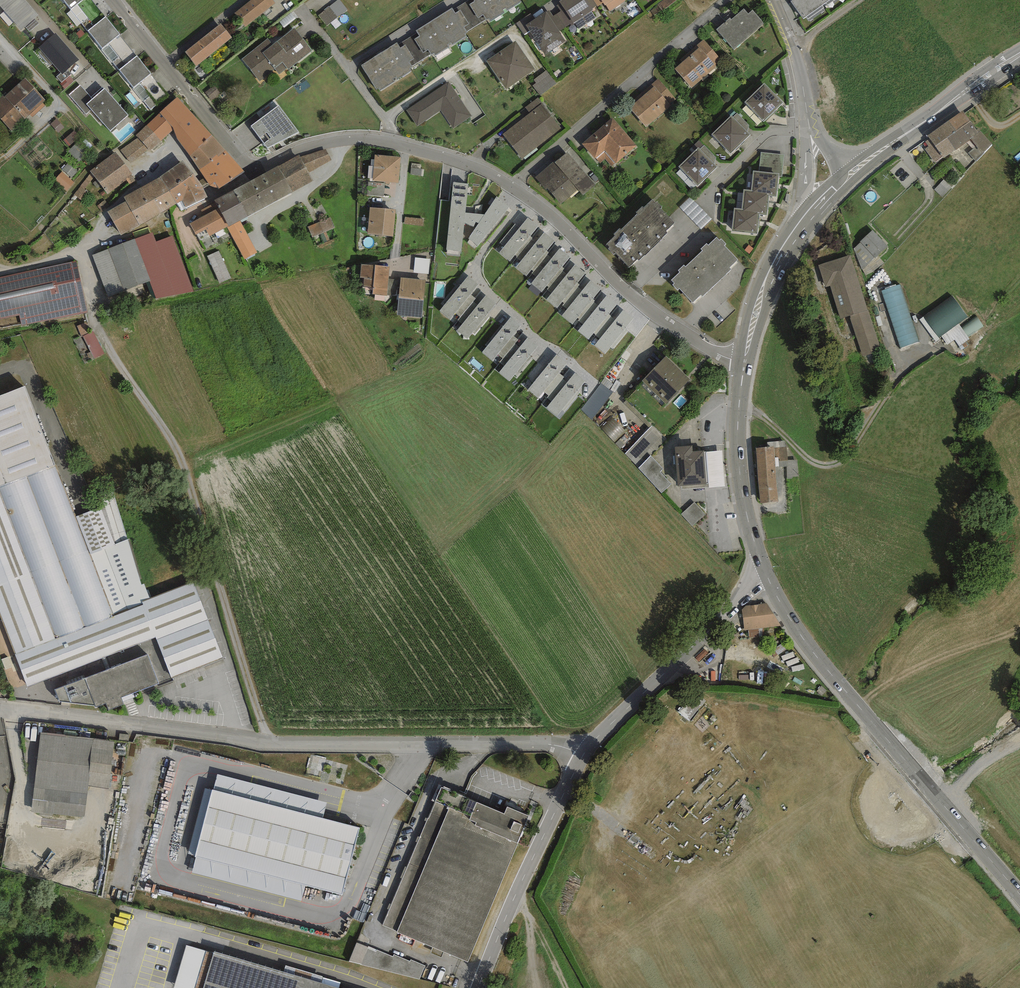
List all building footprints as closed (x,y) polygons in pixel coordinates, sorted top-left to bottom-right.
[(25,0),(0,0),(0,6),(21,30),(38,15),(25,0)] [(93,0),(64,0),(88,30),(106,16),(93,0)] [(235,13),(246,26),(276,2),(274,0),(251,0),(235,13)] [(318,15),(326,26),(348,10),(340,0),(339,0),(318,15)] [(474,0),(469,0),(453,10),(456,13),(460,10),(469,24),(464,27),(467,32),(486,20),(483,15),(478,18),(469,4),(475,1),(474,0)] [(475,1),(469,4),(478,18),(483,15),(486,20),(487,21),(489,19),(491,21),(522,2),(521,0),(474,0),(475,1)] [(559,1),(561,3),(573,22),(574,24),(575,23),(579,29),(596,18),(591,11),(593,9),(592,8),(587,0),(560,0),(559,1)] [(592,8),(597,6),(593,0),(587,0),(592,8)] [(603,2),(605,6),(606,5),(610,11),(626,0),(601,0),(603,2)] [(820,0),(792,0),(791,1),(803,19),(823,4),(820,0)] [(573,22),(561,3),(557,6),(560,11),(557,14),(566,27),(573,22)] [(452,8),(416,30),(417,32),(419,36),(414,39),(423,53),(428,50),(431,54),(432,55),(434,54),(436,56),(467,36),(465,33),(468,32),(467,32),(464,27),(469,24),(460,10),(456,13),(453,10),(452,8)] [(730,17),(716,29),(734,49),(764,23),(753,10),(749,14),(744,8),(732,19),(730,17)] [(549,10),(547,11),(559,32),(566,27),(557,14),(553,16),(549,10)] [(534,19),(525,25),(529,31),(545,55),(565,41),(559,32),(547,11),(534,19)] [(525,25),(534,19),(530,13),(516,23),(524,34),(529,31),(525,25)] [(137,56),(106,16),(88,30),(119,70),(137,56)] [(221,23),(185,52),(196,66),(233,37),(221,23)] [(268,39),(242,59),(259,81),(275,69),(279,74),(287,68),(288,70),(312,51),(294,28),(272,44),(268,39)] [(419,36),(417,32),(399,44),(401,48),(406,45),(415,59),(410,62),(412,66),(431,54),(428,50),(423,53),(414,39),(419,36)] [(79,60),(55,33),(39,48),(62,74),(79,60)] [(722,61),(703,39),(672,66),(692,88),(722,61)] [(516,41),(486,61),(506,90),(535,70),(516,41)] [(397,42),(361,65),(377,90),(378,89),(380,91),(412,71),(410,68),(413,66),(412,66),(410,62),(415,59),(406,45),(401,48),(399,44),(397,42)] [(137,56),(119,70),(151,110),(169,96),(137,56)] [(547,70),(534,80),(536,83),(533,86),(540,95),(556,83),(547,70)] [(25,78),(4,97),(3,95),(0,98),(0,118),(12,131),(30,115),(43,103),(46,101),(25,78)] [(677,101),(658,79),(627,106),(647,128),(677,101)] [(472,116),(448,82),(406,111),(417,126),(440,110),(453,129),(472,116)] [(765,82),(745,102),(764,122),(784,102),(765,82)] [(91,98),(80,85),(69,95),(86,114),(91,109),(87,104),(92,99),(91,98)] [(102,88),(91,98),(92,99),(104,89),(102,88)] [(92,99),(87,104),(91,109),(110,131),(128,115),(104,89),(92,99)] [(177,97),(147,125),(161,140),(174,129),(176,138),(190,155),(212,135),(177,97)] [(538,98),(526,107),(530,113),(502,134),(522,159),(561,129),(544,107),(545,106),(538,98)] [(45,106),(43,103),(30,115),(32,118),(45,106)] [(279,105),(251,125),(268,147),(299,132),(279,105)] [(963,111),(928,136),(930,138),(943,156),(944,158),(971,139),(979,133),(976,129),(963,111)] [(737,113),(733,117),(747,132),(749,125),(737,113)] [(731,116),(712,134),(731,154),(750,135),(747,132),(733,117),(731,116)] [(612,117),(582,143),(595,159),(604,151),(615,164),(636,146),(612,117)] [(65,128),(57,119),(50,124),(58,133),(65,128)] [(147,125),(136,135),(138,138),(149,149),(150,150),(161,140),(147,125)] [(979,128),(976,129),(979,133),(971,139),(976,145),(968,153),(976,161),(992,144),(979,128)] [(79,137),(74,130),(63,140),(69,147),(79,137)] [(226,151),(212,135),(190,155),(200,170),(226,151)] [(138,138),(120,150),(131,163),(149,149),(138,138)] [(943,156),(930,138),(925,141),(929,146),(925,149),(935,162),(943,156)] [(700,149),(704,145),(699,140),(694,145),(697,148),(698,147),(700,149)] [(86,155),(74,145),(68,152),(79,162),(86,155)] [(704,145),(700,149),(715,164),(716,158),(704,145)] [(697,148),(679,167),(698,186),(717,167),(715,164),(700,149),(698,147),(697,148)] [(326,149),(300,157),(309,173),(332,160),(326,149)] [(115,151),(89,170),(91,173),(94,176),(94,177),(107,193),(132,174),(115,151)] [(246,172),(226,151),(200,170),(205,178),(210,186),(218,188),(219,189),(246,172)] [(554,161),(535,177),(546,190),(548,188),(562,204),(578,189),(584,195),(596,185),(567,152),(555,163),(554,161)] [(784,155),(761,152),(759,171),(779,173),(779,176),(782,176),(784,155)] [(401,157),(375,154),(373,180),(399,183),(401,157)] [(299,155),(278,166),(292,192),(313,181),(309,173),(300,157),(299,155)] [(160,177),(170,191),(194,173),(183,161),(160,177)] [(77,170),(68,163),(62,169),(71,177),(77,170)] [(278,166),(234,190),(248,216),(292,192),(278,166)] [(74,182),(62,171),(55,180),(67,190),(74,182)] [(759,171),(753,171),(751,190),(753,190),(753,192),(769,194),(769,196),(777,197),(779,176),(779,173),(759,171)] [(79,198),(94,177),(94,176),(91,173),(74,195),(79,198)] [(199,181),(194,173),(170,191),(177,204),(183,201),(186,208),(208,197),(204,188),(203,186),(199,181)] [(170,191),(160,177),(124,197),(126,201),(107,212),(121,235),(177,204),(170,191)] [(205,178),(199,181),(203,186),(204,188),(210,186),(205,178)] [(952,187),(944,179),(934,189),(942,197),(952,187)] [(385,183),(368,182),(367,195),(384,196),(385,183)] [(468,184),(453,183),(447,250),(461,251),(464,223),(475,228),(484,214),(465,213),(468,184)] [(751,190),(743,189),(741,209),(744,209),(744,211),(760,212),(759,215),(767,216),(769,196),(769,194),(753,192),(753,190),(751,190)] [(234,190),(215,200),(216,202),(229,226),(240,220),(248,216),(234,190)] [(509,207),(497,197),(484,214),(475,228),(468,239),(477,246),(509,207)] [(712,220),(689,197),(679,207),(702,230),(712,220)] [(656,203),(652,200),(644,208),(643,206),(636,213),(637,214),(621,229),(620,228),(613,234),(615,236),(606,244),(610,248),(608,249),(614,254),(615,253),(629,267),(637,259),(639,261),(644,255),(645,256),(663,238),(662,238),(667,232),(666,231),(675,222),(661,208),(662,207),(657,202),(656,203)] [(229,226),(216,202),(201,210),(204,216),(190,223),(196,235),(206,229),(210,236),(227,227),(229,226)] [(396,209),(370,207),(368,234),(393,236),(396,209)] [(741,209),(734,208),(732,231),(757,234),(759,215),(760,212),(744,211),(744,209),(741,209)] [(330,217),(307,226),(312,237),(335,228),(330,217)] [(424,219),(405,217),(404,223),(423,226),(424,219)] [(539,226),(528,217),(520,227),(515,224),(500,242),(504,246),(499,252),(509,261),(514,255),(517,257),(533,238),(530,236),(539,226)] [(257,253),(240,220),(229,226),(227,227),(244,260),(257,253)] [(888,246),(873,230),(860,241),(860,242),(854,248),(861,268),(866,276),(873,272),(884,263),(878,256),(888,246)] [(153,232),(92,255),(108,298),(150,281),(157,298),(194,291),(173,235),(157,241),(153,232)] [(537,242),(533,238),(517,257),(521,261),(515,267),(527,276),(532,270),(533,271),(547,254),(549,252),(547,251),(554,241),(544,232),(537,242)] [(720,240),(716,237),(708,245),(707,244),(701,249),(702,250),(685,266),(684,265),(678,270),(680,272),(671,280),(674,283),(672,285),(677,290),(679,289),(693,303),(701,295),(702,296),(731,269),(730,267),(738,259),(725,245),(726,244),(721,239),(720,240)] [(551,258),(547,254),(533,271),(532,273),(536,277),(531,284),(542,293),(547,286),(549,287),(562,271),(564,268),(562,267),(570,257),(560,248),(551,258)] [(219,252),(208,256),(220,284),(231,279),(219,252)] [(850,255),(818,265),(825,288),(830,287),(840,319),(849,317),(867,311),(850,255)] [(430,259),(415,257),(413,272),(429,274),(430,259)] [(0,278),(0,319),(19,315),(21,327),(88,313),(77,261),(0,278)] [(389,267),(361,264),(360,277),(364,277),(363,286),(373,287),(372,295),(387,296),(387,294),(388,279),(389,267)] [(567,274),(562,271),(549,287),(547,289),(552,292),(546,299),(557,308),(562,302),(564,303),(578,286),(579,284),(577,283),(585,273),(575,265),(567,274)] [(445,304),(439,311),(450,320),(455,314),(460,317),(473,302),(476,299),(471,294),(479,285),(468,276),(460,285),(459,284),(443,303),(445,304)] [(426,280),(401,277),(397,315),(422,318),(426,280)] [(397,280),(388,279),(387,294),(395,295),(397,280)] [(582,290),(578,286),(564,303),(562,305),(567,309),(562,316),(572,324),(577,318),(579,319),(594,301),(595,301),(592,299),(601,289),(590,280),(582,290)] [(901,287),(881,293),(899,350),(919,344),(901,287)] [(477,305),(473,302),(460,317),(458,320),(463,324),(457,330),(468,339),(473,333),(474,335),(490,316),(487,314),(496,304),(486,295),(477,305)] [(598,305),(594,301),(579,319),(578,320),(583,325),(578,331),(588,339),(594,333),(596,335),(611,317),(608,314),(617,304),(607,295),(598,305)] [(967,318),(952,296),(923,317),(939,339),(967,318)] [(615,320),(611,317),(596,335),(600,338),(594,345),(605,354),(610,348),(613,349),(628,331),(625,329),(633,318),(624,310),(615,320)] [(867,311),(849,317),(862,358),(881,352),(867,311)] [(983,326),(975,315),(960,326),(967,337),(983,326)] [(511,317),(503,327),(501,325),(485,345),(487,346),(482,352),(493,361),(498,355),(502,359),(515,343),(518,339),(513,335),(521,326),(511,317)] [(77,327),(81,337),(83,336),(90,333),(86,323),(77,327)] [(90,333),(83,336),(94,359),(104,354),(94,331),(90,333)] [(538,346),(528,337),(519,347),(515,343),(502,359),(499,362),(504,366),(499,372),(510,381),(515,374),(517,376),(532,358),(530,356),(538,346)] [(566,363),(556,355),(527,390),(538,399),(544,392),(548,396),(562,379),(564,377),(559,372),(566,363)] [(690,380),(666,356),(642,380),(667,404),(690,380)] [(567,383),(562,379),(548,396),(547,397),(552,401),(546,408),(557,416),(562,410),(564,411),(579,392),(577,391),(585,381),(575,373),(567,383)] [(612,393),(601,384),(581,410),(593,419),(612,393)] [(27,687),(156,638),(173,679),(224,660),(194,582),(151,599),(116,502),(74,517),(25,385),(0,395),(0,614),(27,687)] [(609,417),(600,428),(617,441),(626,430),(609,417)] [(667,439),(652,424),(625,454),(661,494),(672,483),(661,471),(663,469),(650,456),(667,439)] [(767,442),(768,448),(774,447),(776,467),(786,466),(788,466),(787,460),(786,441),(767,442)] [(692,445),(675,447),(678,487),(707,484),(704,452),(704,450),(693,451),(692,445)] [(768,448),(756,448),(760,503),(778,502),(776,467),(774,447),(768,448)] [(722,450),(704,452),(707,484),(709,484),(709,488),(725,486),(722,450)] [(797,460),(787,460),(788,466),(786,466),(787,479),(792,479),(792,477),(798,476),(797,460)] [(682,516),(694,528),(707,516),(695,504),(682,516)] [(781,626),(767,603),(746,605),(742,609),(744,630),(781,626)] [(146,655),(84,678),(95,709),(106,705),(108,710),(122,705),(119,697),(157,684),(146,655)] [(694,691),(678,713),(689,722),(706,700),(694,691)] [(114,742),(40,733),(31,812),(85,818),(89,786),(109,788),(114,742)] [(308,770),(321,774),(326,758),(314,754),(308,770)] [(327,802),(216,774),(213,791),(195,856),(191,873),(301,900),(304,887),(341,896),(358,828),(322,819),(327,802)] [(503,813),(440,787),(382,926),(467,962),(529,814),(506,805),(503,813)] [(195,856),(213,791),(204,788),(187,853),(195,856)] [(356,944),(351,961),(421,983),(426,966),(356,944)] [(213,953),(186,945),(174,986),(179,987),(202,987),(213,953)] [(213,953),(202,987),(333,987),(213,953)]
